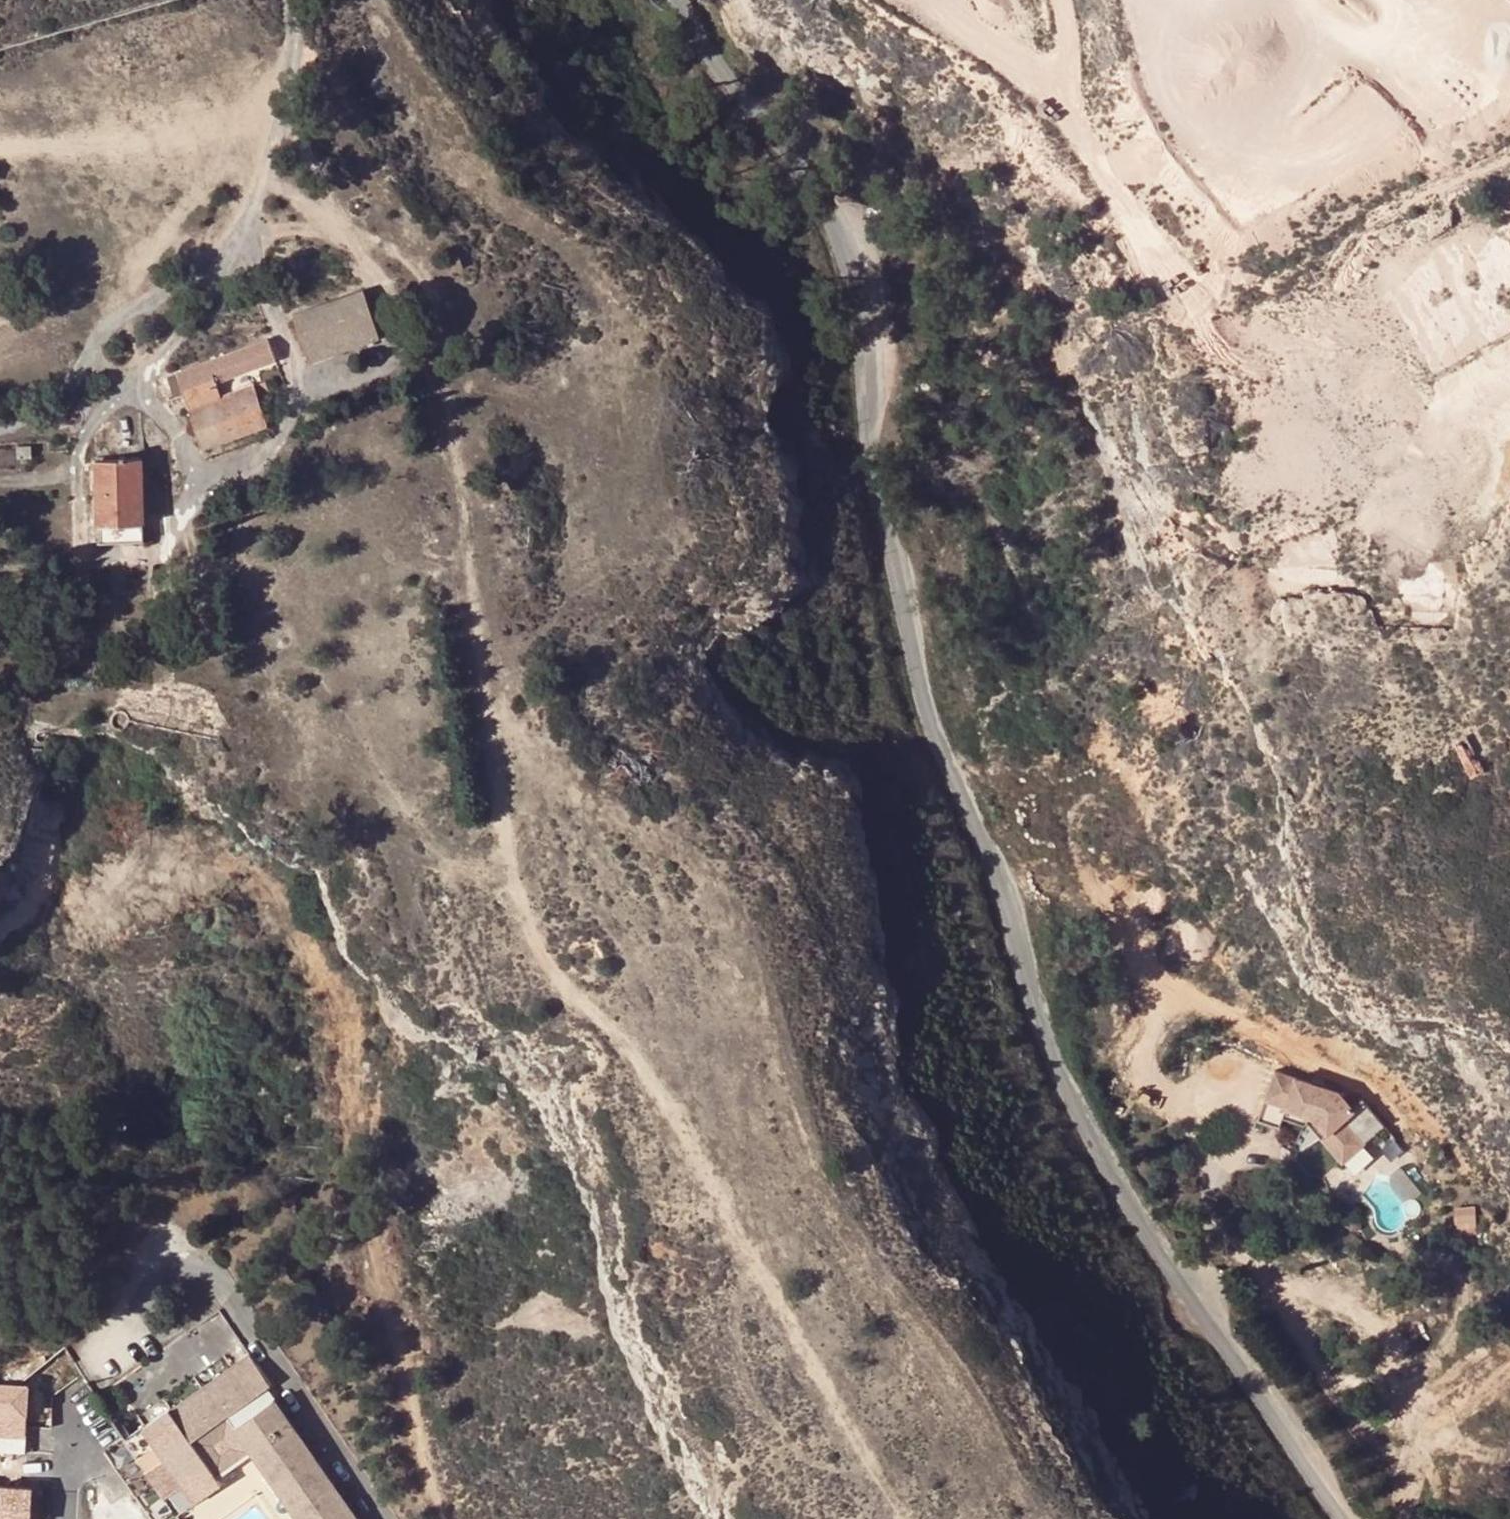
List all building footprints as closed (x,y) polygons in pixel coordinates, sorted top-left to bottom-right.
[(460,268),(457,258),(447,262),(450,271),(460,268)] [(310,364),(380,339),(362,290),(292,314),(310,364)] [(175,372),(181,393),(201,449),(266,426),(253,386),(220,397),(214,382),(273,359),(265,339),(175,372)] [(173,396),(181,393),(175,372),(165,375),(173,396)] [(31,456),(31,442),(16,443),(16,456),(31,456)] [(96,460),(98,525),(144,523),(142,459),(96,460)] [(99,542),(145,541),(144,523),(98,525),(99,542)] [(1342,1096),(1281,1074),(1262,1123),(1283,1132),(1287,1120),(1309,1127),(1311,1125),(1317,1120),(1331,1137),(1326,1142),(1346,1165),(1386,1131),(1365,1106),(1357,1113),(1342,1096)] [(1331,1137),(1317,1120),(1311,1125),(1326,1142),(1331,1137)] [(271,1384),(250,1355),(174,1408),(172,1406),(126,1438),(181,1518),(355,1518),(274,1400),(236,1426),(228,1415),(271,1384)] [(26,1458),(27,1389),(0,1388),(0,1457),(26,1458)]
